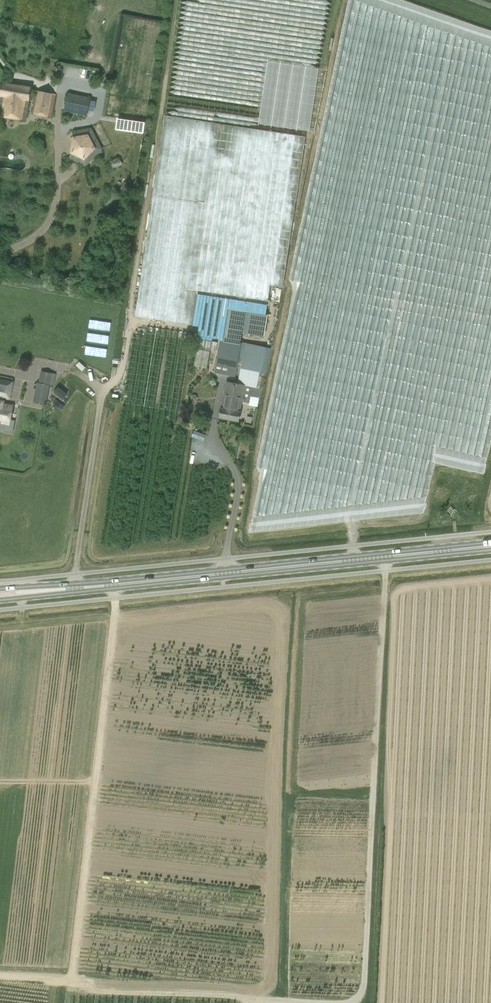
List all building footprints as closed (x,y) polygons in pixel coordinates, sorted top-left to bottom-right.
[(0,86),(0,95),(1,96),(0,102),(0,116),(26,120),(28,106),(26,105),(27,100),(29,101),(31,87),(1,82),(0,86)] [(51,117),(51,115),(55,94),(36,90),(31,113),(51,117)] [(68,92),(64,110),(87,115),(91,97),(68,92)] [(70,155),(69,158),(85,166),(102,149),(91,129),(73,132),(73,137),(70,155)] [(268,314),(245,311),(242,332),(264,335),(268,314)] [(241,368),(265,373),(270,348),(242,343),(242,344),(221,340),(215,373),(235,377),(240,356),(243,357),(241,368)] [(261,388),(265,373),(241,368),(238,384),(226,381),(221,408),(220,408),(218,416),(238,420),(245,385),(251,386),(249,395),(258,397),(260,388),(261,388)] [(2,401),(3,396),(10,397),(13,382),(0,379),(0,421),(8,423),(12,403),(2,401)] [(50,385),(36,382),(33,403),(47,405),(50,385)] [(63,400),(67,393),(58,386),(53,393),(63,400)] [(436,488),(435,495),(444,497),(445,490),(436,488)]
